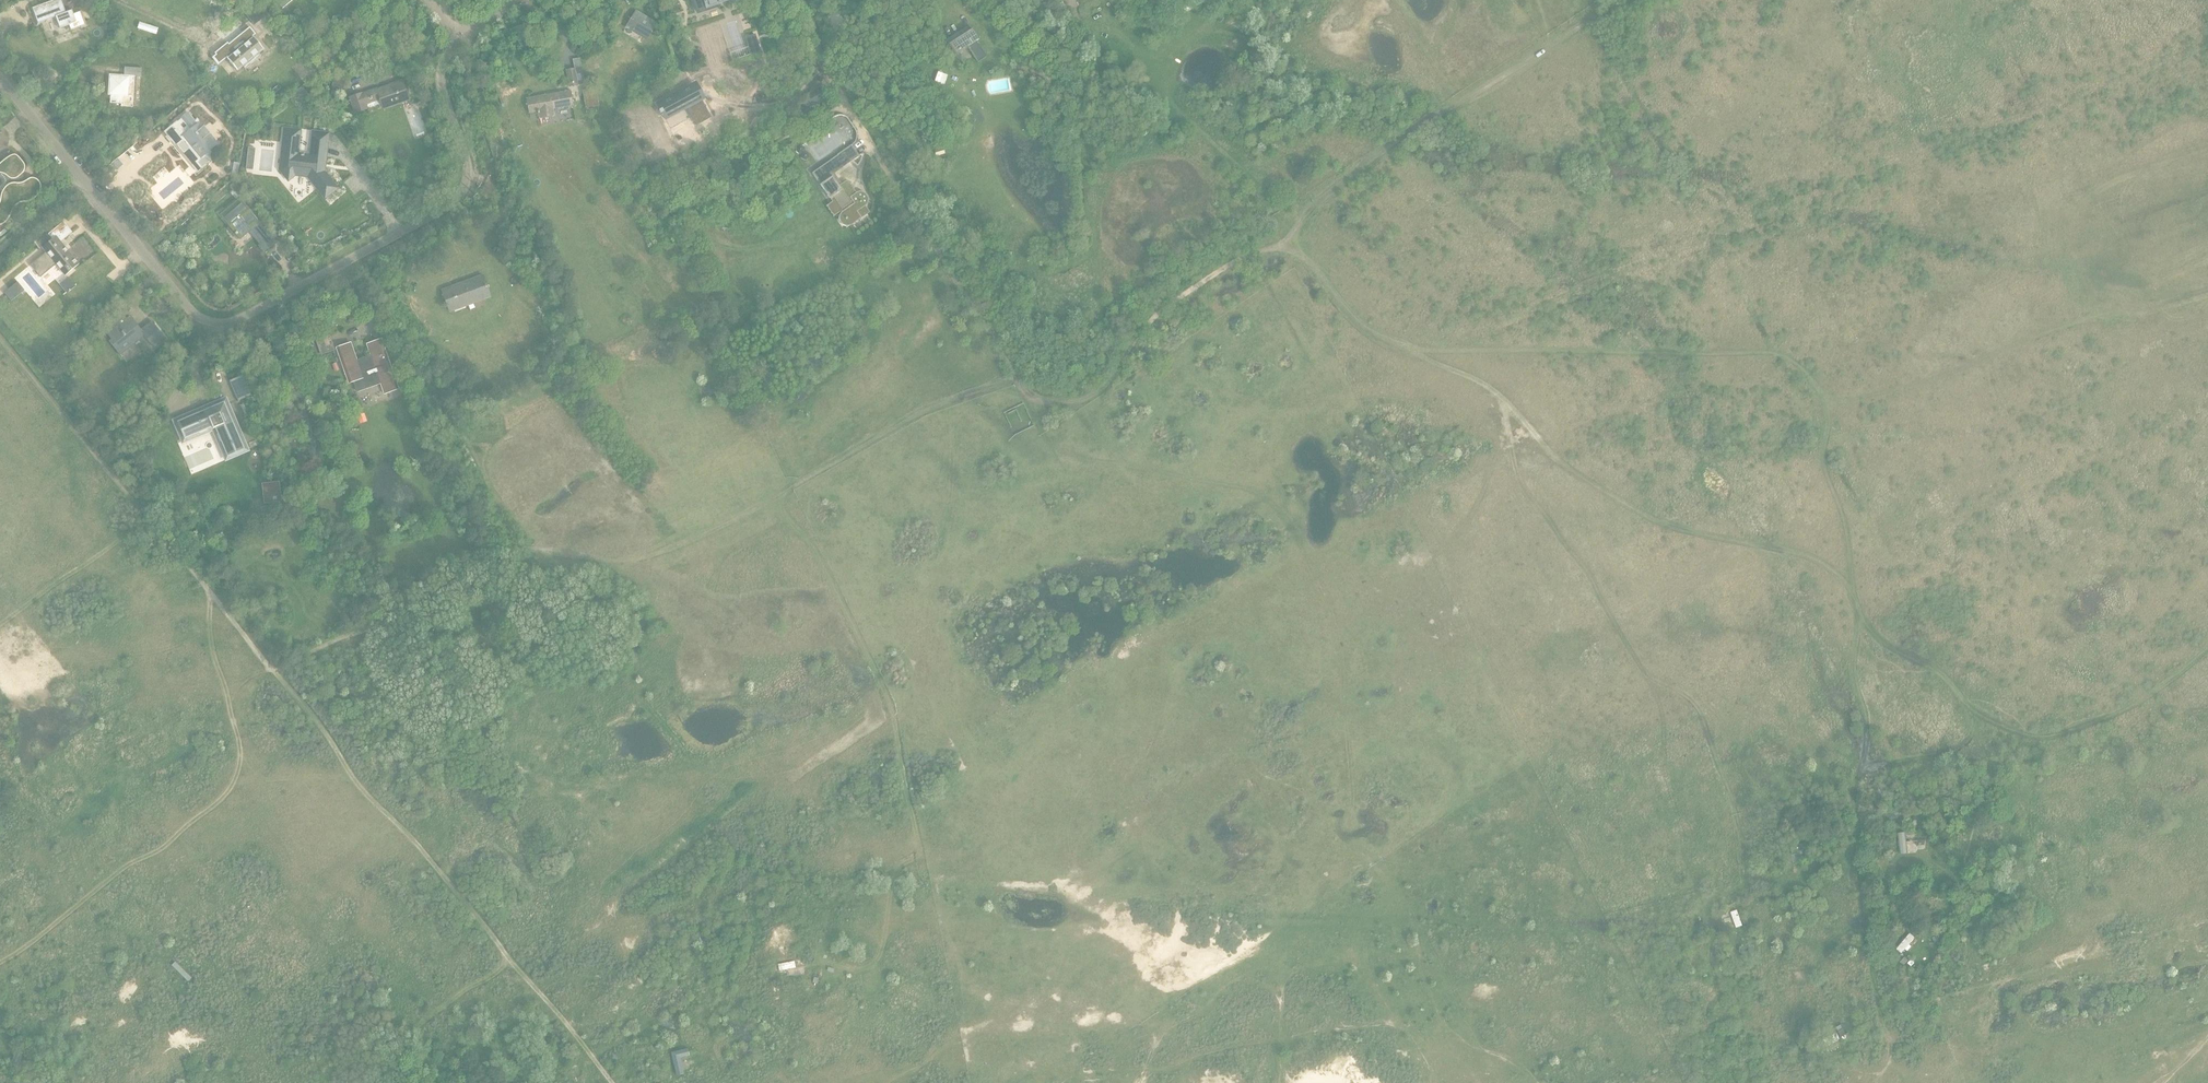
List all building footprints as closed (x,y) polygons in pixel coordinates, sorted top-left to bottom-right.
[(29,7),(36,26),(42,23),(41,21),(54,16),(59,28),(68,25),(70,30),(75,28),(78,27),(80,26),(80,27),(86,25),(79,9),(72,11),(71,8),(64,11),(60,0),(51,0),(51,1),(39,5),(39,4),(29,7)] [(294,22),(298,19),(286,5),(293,0),(275,0),(294,22)] [(697,10),(706,7),(719,3),(718,0),(719,0),(694,0),(697,10)] [(253,16),(257,22),(265,17),(260,11),(253,16)] [(628,27),(646,38),(655,24),(636,13),(628,27)] [(972,29),(969,31),(967,27),(958,33),(961,36),(948,44),(955,55),(967,47),(977,63),(986,57),(976,41),(979,40),(972,29)] [(239,48),(249,60),(262,50),(252,37),(248,40),(243,34),(238,38),(243,44),(239,48)] [(565,70),(568,86),(585,83),(582,67),(565,70)] [(133,77),(140,77),(140,69),(123,68),(123,75),(108,74),(107,91),(109,91),(108,105),(120,105),(120,107),(131,108),(133,77)] [(701,78),(665,103),(669,109),(668,110),(670,113),(671,112),(676,118),(695,104),(706,120),(708,119),(717,113),(720,111),(709,95),(711,93),(701,78)] [(383,108),(408,99),(401,81),(376,90),(375,88),(360,94),(360,93),(349,97),(354,113),(366,109),(365,104),(379,99),(383,108)] [(539,119),(553,116),(552,109),(572,105),(570,91),(526,98),(528,113),(537,112),(539,119)] [(588,92),(591,107),(598,105),(595,91),(588,92)] [(196,118),(194,120),(187,113),(175,123),(179,127),(167,137),(173,144),(181,137),(199,158),(217,144),(196,118)] [(312,132),(309,156),(296,155),(299,131),(284,129),(283,171),(290,181),(297,176),(310,178),(325,199),(337,189),(323,172),(328,134),(312,132)] [(847,180),(841,184),(834,173),(859,156),(851,145),(813,172),(832,201),(826,205),(834,216),(841,210),(842,211),(841,212),(840,214),(839,216),(839,218),(839,220),(841,222),(842,224),(844,225),(846,225),(848,225),(850,225),(869,212),(865,205),(867,204),(868,202),(868,200),(868,198),(867,196),(867,194),(865,193),(863,192),(862,192),(860,191),(858,192),(856,192),(853,187),(853,186),(854,186),(854,185),(853,184),(852,184),(851,183),(850,184),(847,180)] [(0,177),(1,177),(1,178),(2,178),(3,179),(3,180),(4,180),(4,181),(4,182),(3,183),(3,184),(2,185),(1,186),(0,187),(0,222),(2,224),(3,224),(4,224),(4,223),(5,222),(6,222),(6,221),(9,218),(11,214),(11,212),(12,210),(13,209),(14,208),(15,207),(16,205),(17,205),(18,204),(19,203),(21,203),(22,203),(23,202),(25,202),(26,202),(28,202),(29,201),(31,201),(32,200),(33,199),(34,198),(35,198),(36,197),(37,196),(38,195),(38,194),(39,193),(39,192),(40,191),(40,190),(40,189),(40,188),(40,187),(40,186),(40,185),(40,184),(40,183),(39,182),(38,181),(37,180),(36,179),(35,178),(34,178),(33,178),(32,178),(31,178),(30,178),(29,178),(29,179),(27,180),(26,180),(26,179),(25,179),(24,178),(24,177),(23,177),(23,176),(22,176),(22,175),(22,174),(22,173),(23,173),(23,172),(24,171),(24,170),(24,169),(25,168),(25,167),(24,166),(24,165),(24,164),(23,163),(19,158),(18,157),(16,155),(15,155),(14,155),(13,155),(12,155),(9,156),(8,157),(0,162),(0,177)] [(198,196),(185,207),(188,212),(202,201),(198,196)] [(250,229),(252,232),(260,225),(239,199),(220,214),(239,238),(250,229)] [(46,253),(30,266),(40,277),(55,265),(64,276),(78,265),(60,243),(72,234),(62,222),(48,235),(52,240),(42,248),(46,253)] [(901,224),(895,228),(899,233),(904,230),(901,224)] [(441,290),(448,311),(489,297),(482,275),(441,290)] [(17,281),(4,292),(10,301),(24,290),(17,281)] [(130,317),(124,321),(123,319),(130,310),(124,305),(116,314),(119,317),(117,320),(117,321),(104,330),(111,340),(108,341),(119,354),(144,336),(153,349),(165,340),(152,322),(141,331),(130,317)] [(320,353),(321,354),(334,350),(328,336),(315,341),(316,342),(313,344),(317,354),(320,353)] [(385,394),(398,389),(380,339),(367,344),(371,355),(356,360),(350,343),(336,348),(349,383),(355,381),(358,391),(382,383),(385,394)] [(229,381),(237,401),(250,395),(242,375),(229,381)] [(187,415),(174,421),(183,441),(194,437),(191,432),(210,423),(213,429),(216,427),(224,446),(221,447),(226,459),(246,450),(225,399),(214,404),(215,406),(206,410),(205,407),(191,413),(192,414),(187,416),(187,415)] [(431,611),(418,622),(422,627),(435,616),(431,611)] [(1908,853),(1905,832),(1898,832),(1900,853),(1908,853)] [(1806,841),(1790,847),(1792,853),(1798,851),(1798,852),(1791,854),(1793,862),(1801,859),(1800,856),(1806,854),(1805,848),(1808,847),(1806,841)] [(1742,925),(1737,909),(1731,912),(1736,927),(1742,925)] [(1910,933),(1896,949),(1902,953),(1905,948),(1908,950),(1911,946),(1909,944),(1915,937),(1910,933)] [(779,970),(795,967),(794,960),(778,963),(779,970)] [(171,965),(188,981),(189,982),(191,980),(190,979),(191,977),(175,961),(171,965)] [(1806,969),(1790,971),(1791,976),(1794,976),(1795,983),(1807,982),(1806,975),(1809,974),(1809,969),(1806,969)] [(1846,1034),(1840,1024),(1836,1027),(1841,1037),(1846,1034)] [(1839,1038),(1836,1032),(1816,1043),(1819,1049),(1839,1038)] [(671,1052),(676,1075),(684,1073),(680,1057),(689,1055),(687,1048),(671,1052)]
